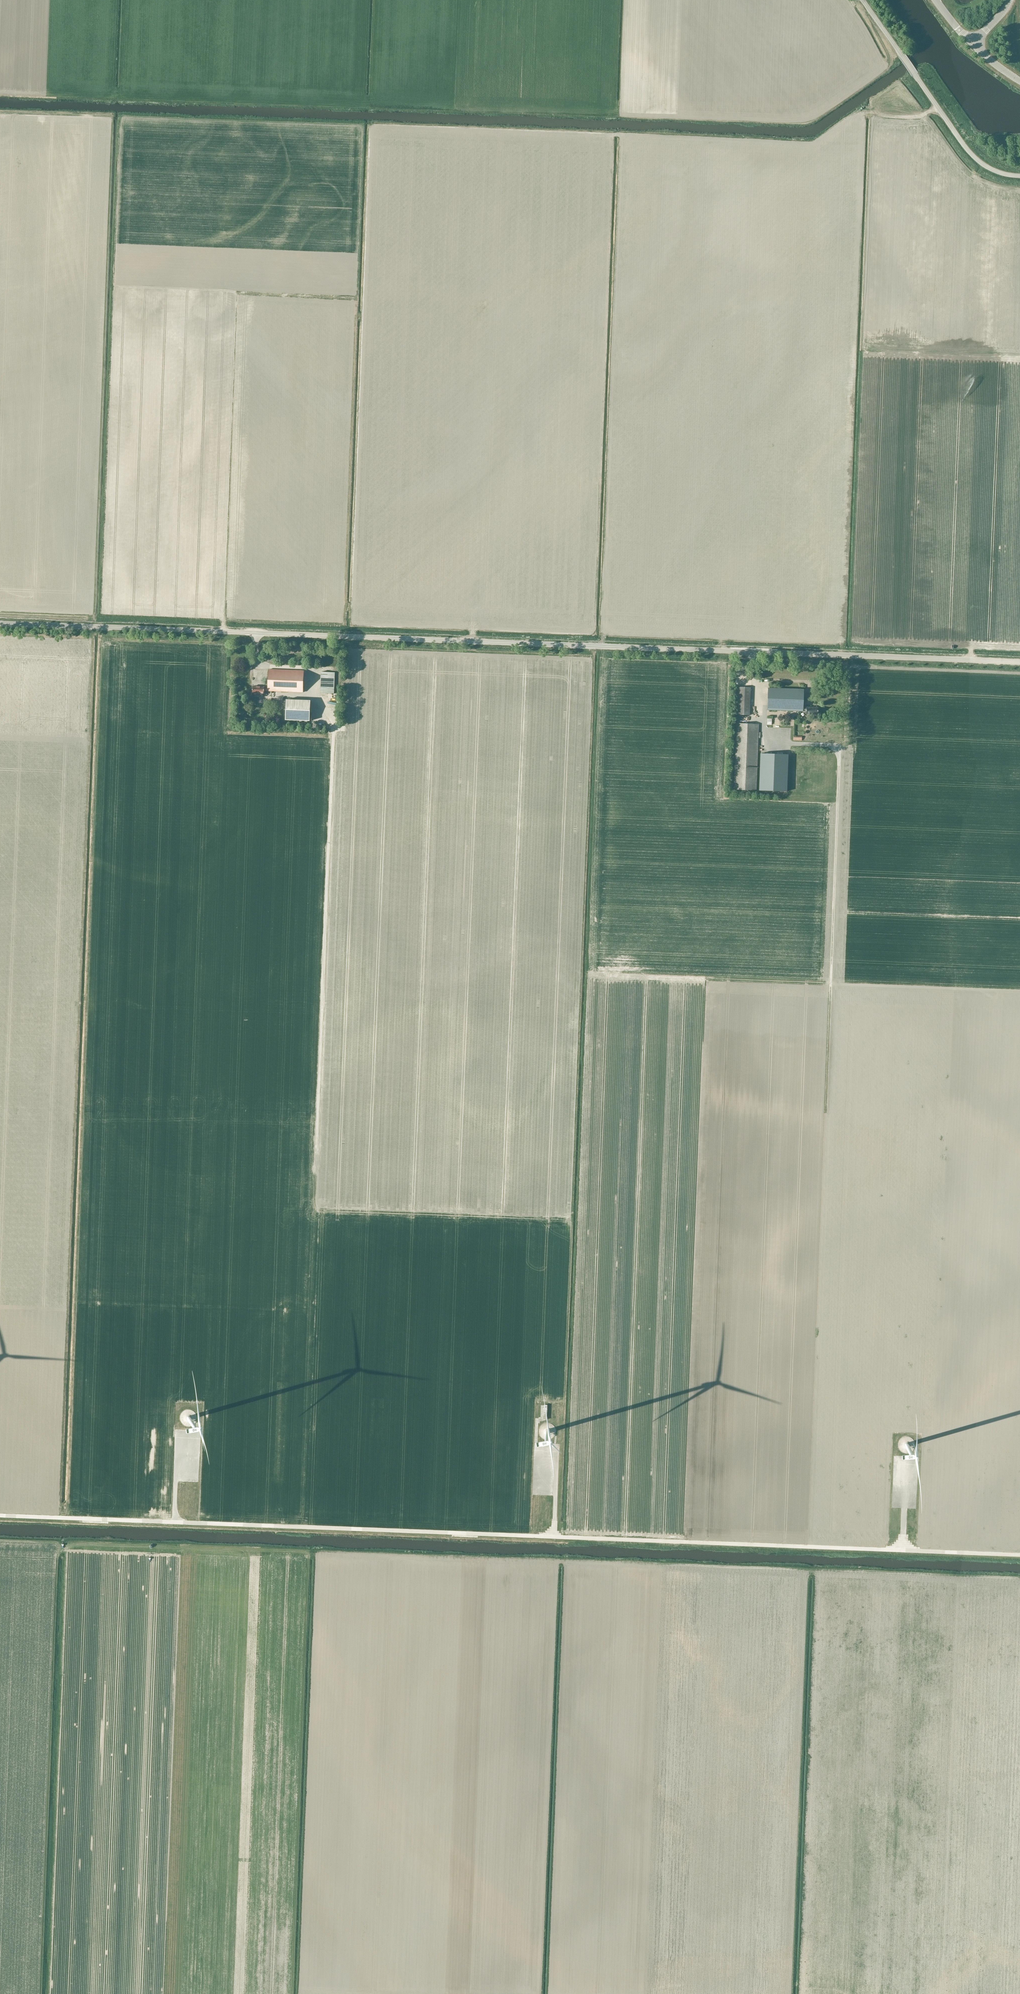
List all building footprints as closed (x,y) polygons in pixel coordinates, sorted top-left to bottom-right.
[(266,691),(304,692),(305,670),(269,669),(268,687),(253,687),(253,693),(265,693),(266,691)] [(321,693),(335,694),(336,672),(322,672),(321,693)] [(738,714),(750,715),(751,687),(739,687),(738,714)] [(806,714),(819,714),(819,707),(803,707),(804,689),(769,688),(768,710),(804,711),(806,711),(806,714)] [(287,700),(286,719),(311,720),(312,700),(287,700)] [(757,790),(759,737),(759,724),(737,724),(734,789),(757,790)] [(759,790),(776,791),(787,791),(788,755),(778,754),(761,754),(759,790)]
